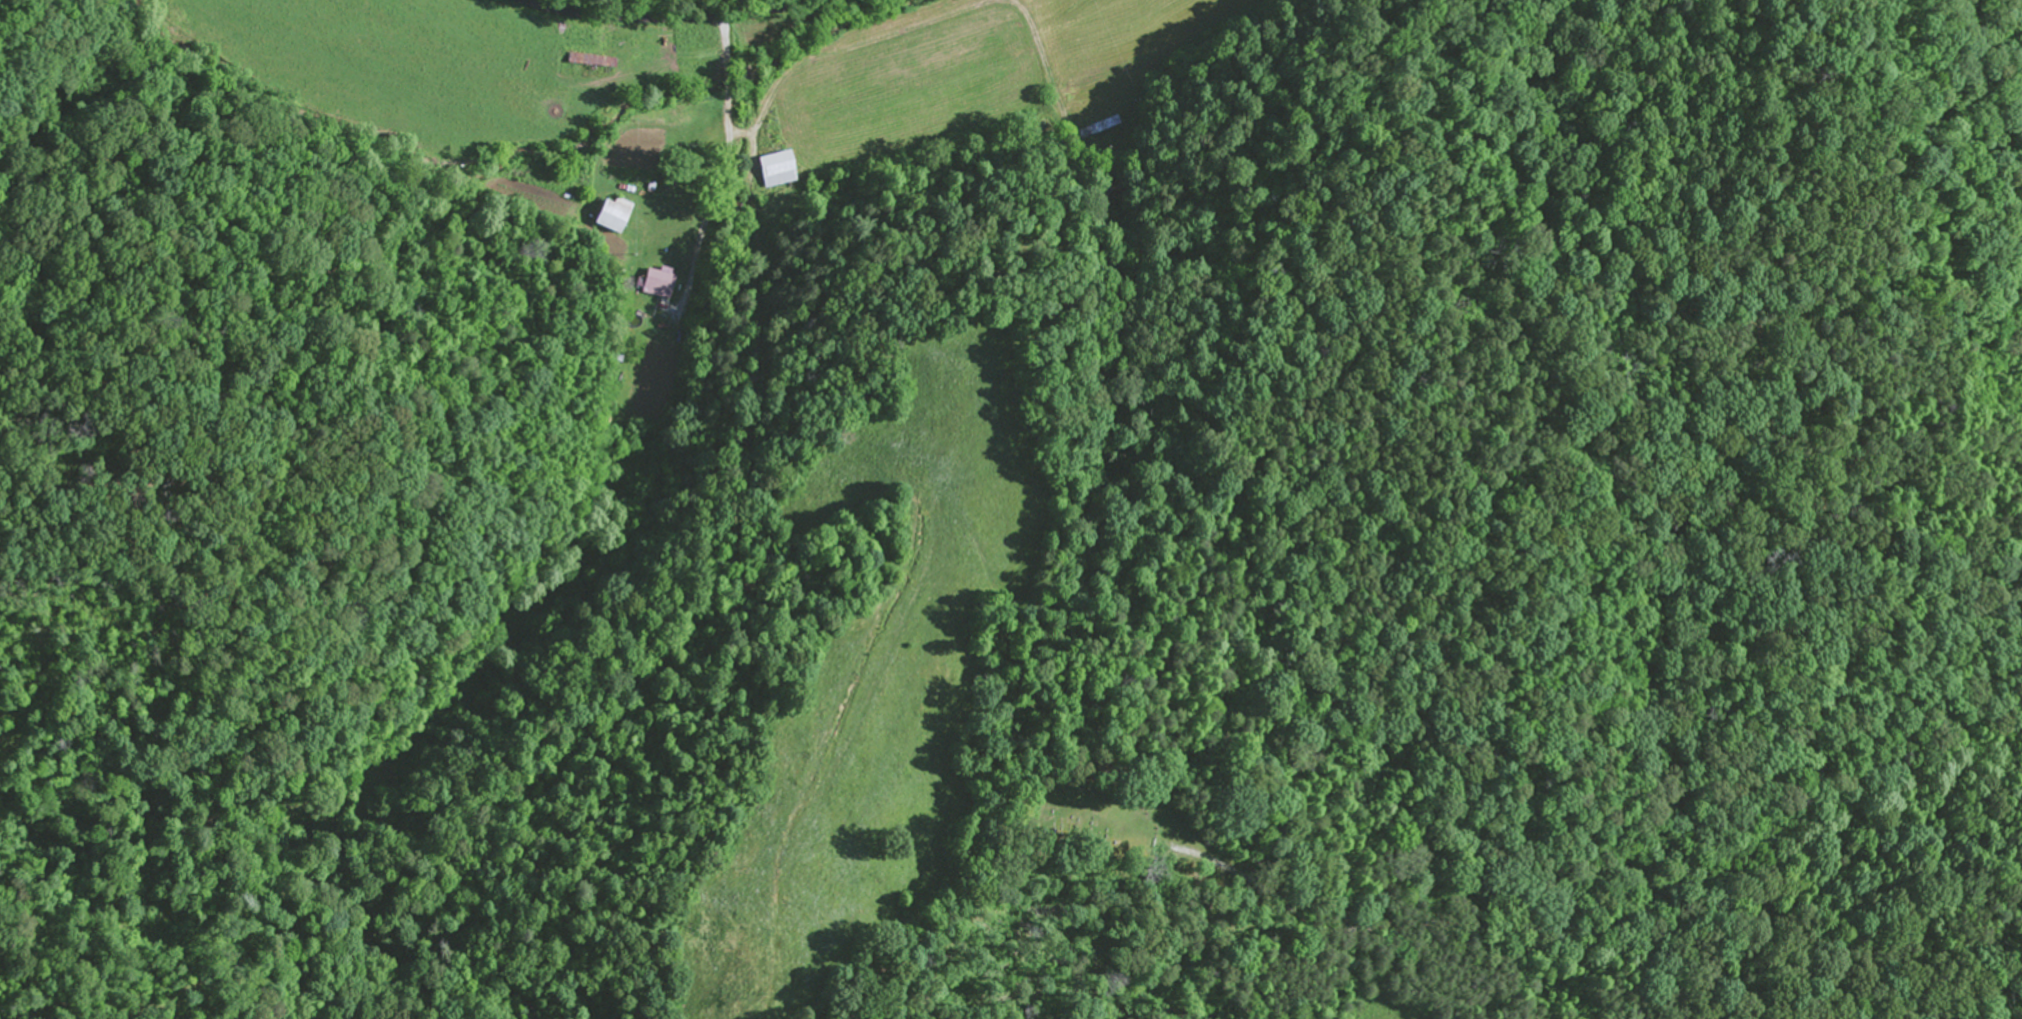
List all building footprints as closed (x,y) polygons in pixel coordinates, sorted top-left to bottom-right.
[(608,59),(570,55),(569,66),(607,69),(608,59)] [(595,225),(620,236),(633,207),(617,199),(614,204),(606,200),(595,225)] [(638,279),(635,292),(670,301),(676,277),(648,270),(645,281),(638,279)]
